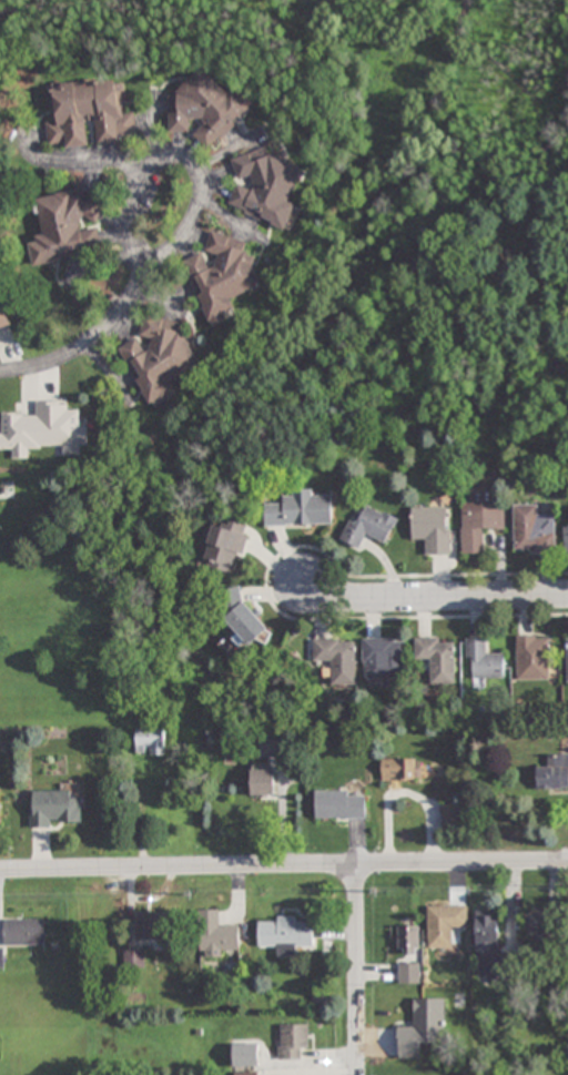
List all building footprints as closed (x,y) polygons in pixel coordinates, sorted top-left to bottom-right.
[(227,93),(205,71),(198,71),(168,101),(168,134),(193,134),(193,139),(203,150),(212,150),(249,112),(249,106),(237,93),(227,93)] [(48,150),(136,143),(133,113),(124,114),(121,80),(50,86),(53,124),(46,125),(48,150)] [(228,208),(283,231),(289,230),(296,214),(292,199),(303,172),(303,170),(264,153),(232,161),(236,179),(250,185),(251,186),(235,190),(228,208)] [(33,266),(103,253),(98,226),(108,224),(101,189),(35,202),(42,238),(28,241),(33,266)] [(247,245),(211,233),(204,255),(215,258),(211,273),(204,255),(183,263),(208,328),(230,320),(237,299),(259,290),(262,283),(247,245)] [(9,327),(3,307),(0,308),(0,329),(9,327)] [(146,407),(175,394),(170,383),(200,369),(173,314),(139,330),(147,346),(141,349),(138,341),(119,350),(146,407)] [(1,414),(0,450),(13,450),(12,460),(29,460),(29,447),(64,448),(64,455),(88,455),(89,428),(79,428),(79,411),(67,411),(67,402),(36,402),(36,415),(1,414)] [(505,531),(505,504),(493,504),(493,490),(473,490),(473,504),(463,504),(462,554),(484,554),(484,531),(505,531)] [(267,528),(333,526),(332,497),(314,498),(314,491),(287,491),(287,504),(266,504),(267,528)] [(351,519),(342,542),(362,550),(367,538),(386,545),(397,518),(366,506),(360,522),(351,519)] [(555,517),(538,517),(538,507),(515,507),(515,554),(555,554),(555,517)] [(451,508),(412,508),(412,542),(425,542),(425,557),(451,557),(451,508)] [(250,527),(228,520),(226,530),(216,527),(203,571),(235,580),(250,527)] [(257,650),(276,634),(235,587),(216,603),(257,650)] [(517,682),(549,682),(549,638),(517,638),(517,682)] [(505,679),(505,654),(487,654),(487,639),(469,639),(470,680),(505,679)] [(406,640),(365,641),(365,680),(406,680),(406,640)] [(315,663),(333,663),(333,687),(357,687),(357,642),(315,641),(315,663)] [(456,685),(454,641),(416,642),(417,662),(431,662),(431,686),(456,685)] [(166,729),(137,729),(137,756),(166,756),(166,729)] [(281,758),(281,734),(260,734),(260,758),(281,758)] [(549,755),(549,767),(537,767),(537,789),(567,789),(567,755),(549,755)] [(383,781),(434,781),(434,767),(419,767),(419,759),(383,759),(383,781)] [(276,795),(276,766),(252,766),(252,795),(276,795)] [(81,799),(72,799),(72,791),(31,791),(30,828),(52,828),(52,824),(81,824),(81,799)] [(316,819),(366,819),(366,791),(316,791),(316,819)] [(443,804),(443,830),(462,830),(462,804),(443,804)] [(428,908),(428,950),(453,950),(453,929),(467,929),(467,908),(428,908)] [(200,911),(200,954),(240,954),(240,927),(220,927),(220,911),(200,911)] [(528,913),(528,936),(552,936),(552,913),(528,913)] [(170,940),(170,914),(136,914),(136,940),(170,940)] [(477,914),(477,954),(499,954),(499,914),(477,914)] [(44,946),(44,920),(4,920),(4,946),(44,946)] [(259,949),(314,949),(314,922),(259,922),(259,949)] [(399,955),(420,955),(420,926),(399,926),(399,955)] [(420,984),(420,964),(399,964),(399,984),(420,984)] [(421,1060),(421,1045),(445,1046),(445,999),(413,999),(413,1027),(398,1026),(398,1060),(421,1060)] [(309,1050),(309,1025),(280,1025),(280,1061),(302,1061),(302,1050),(309,1050)]
